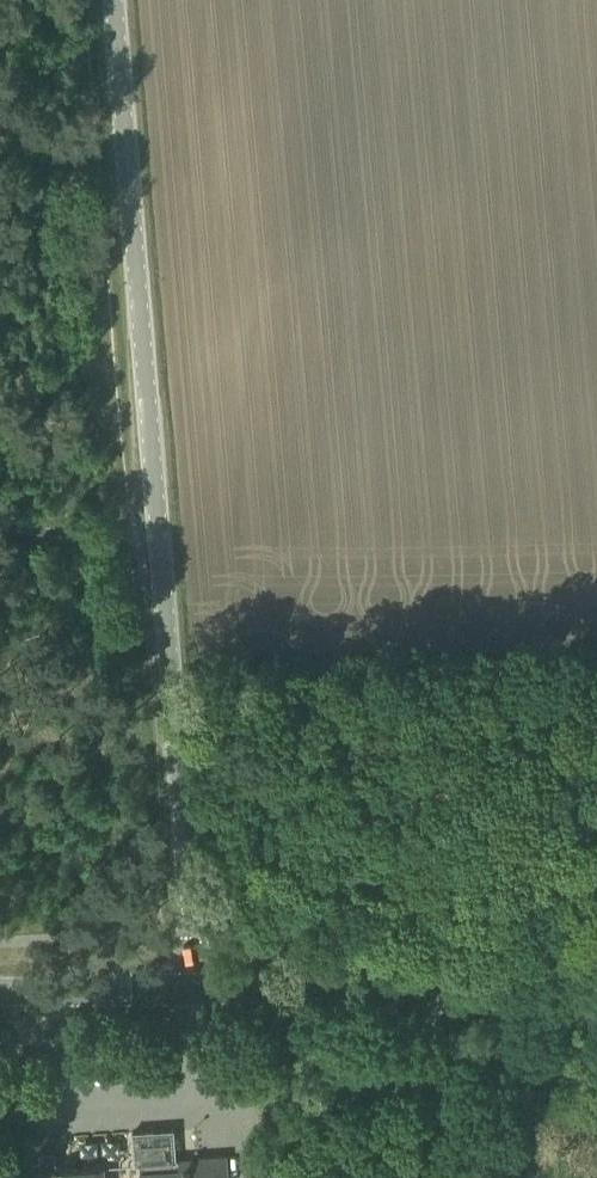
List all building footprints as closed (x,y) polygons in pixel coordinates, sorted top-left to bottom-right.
[(226,1155),(197,1157),(198,1166),(180,1167),(180,1158),(175,1159),(174,1150),(175,1150),(175,1149),(174,1149),(173,1140),(174,1140),(174,1139),(173,1139),(172,1130),(174,1130),(174,1129),(173,1129),(173,1128),(171,1128),(171,1129),(163,1130),(163,1129),(161,1129),(161,1130),(153,1131),(153,1129),(151,1129),(152,1131),(143,1131),(143,1130),(142,1130),(142,1131),(133,1132),(133,1131),(132,1131),(132,1132),(131,1132),(131,1133),(133,1133),(133,1141),(132,1142),(132,1143),(133,1143),(134,1151),(133,1151),(133,1153),(134,1153),(135,1161),(134,1161),(134,1163),(136,1163),(136,1162),(139,1162),(140,1170),(139,1170),(140,1177),(227,1177),(226,1155)] [(104,1164),(57,1167),(56,1159),(40,1160),(41,1177),(105,1177),(104,1164)]
